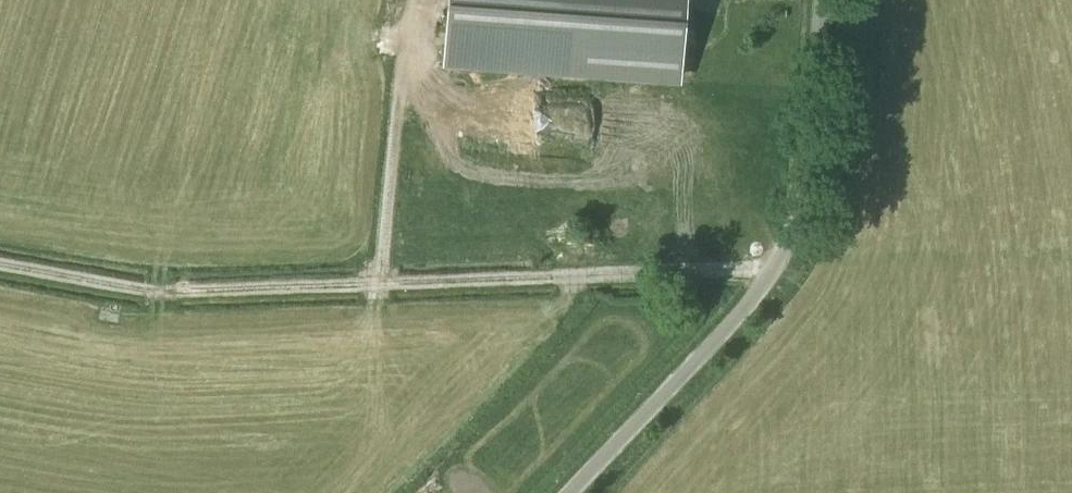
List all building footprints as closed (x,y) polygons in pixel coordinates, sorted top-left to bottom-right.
[(683,0),(448,0),(443,58),(678,75),(683,0)]
